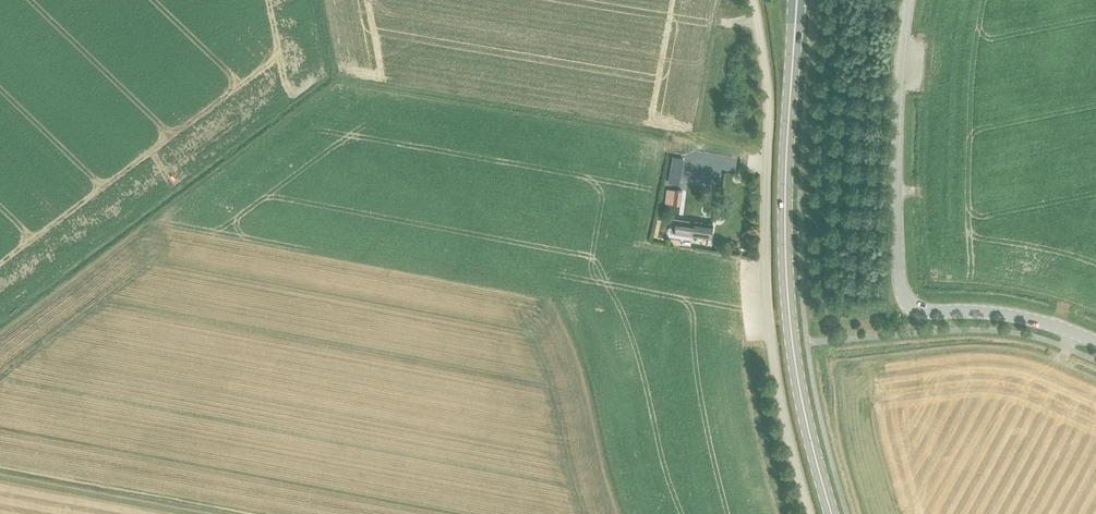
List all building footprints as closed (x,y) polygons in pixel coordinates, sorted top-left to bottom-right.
[(667,165),(681,166),(682,159),(668,157),(667,165)] [(682,171),(671,169),(668,182),(679,184),(682,171)] [(675,190),(673,204),(681,205),(683,191),(675,190)] [(678,225),(677,234),(712,238),(713,224),(694,222),(694,227),(684,226),(678,225)] [(747,229),(743,235),(749,238),(753,232),(747,229)] [(812,310),(812,325),(826,325),(826,310),(812,310)]
